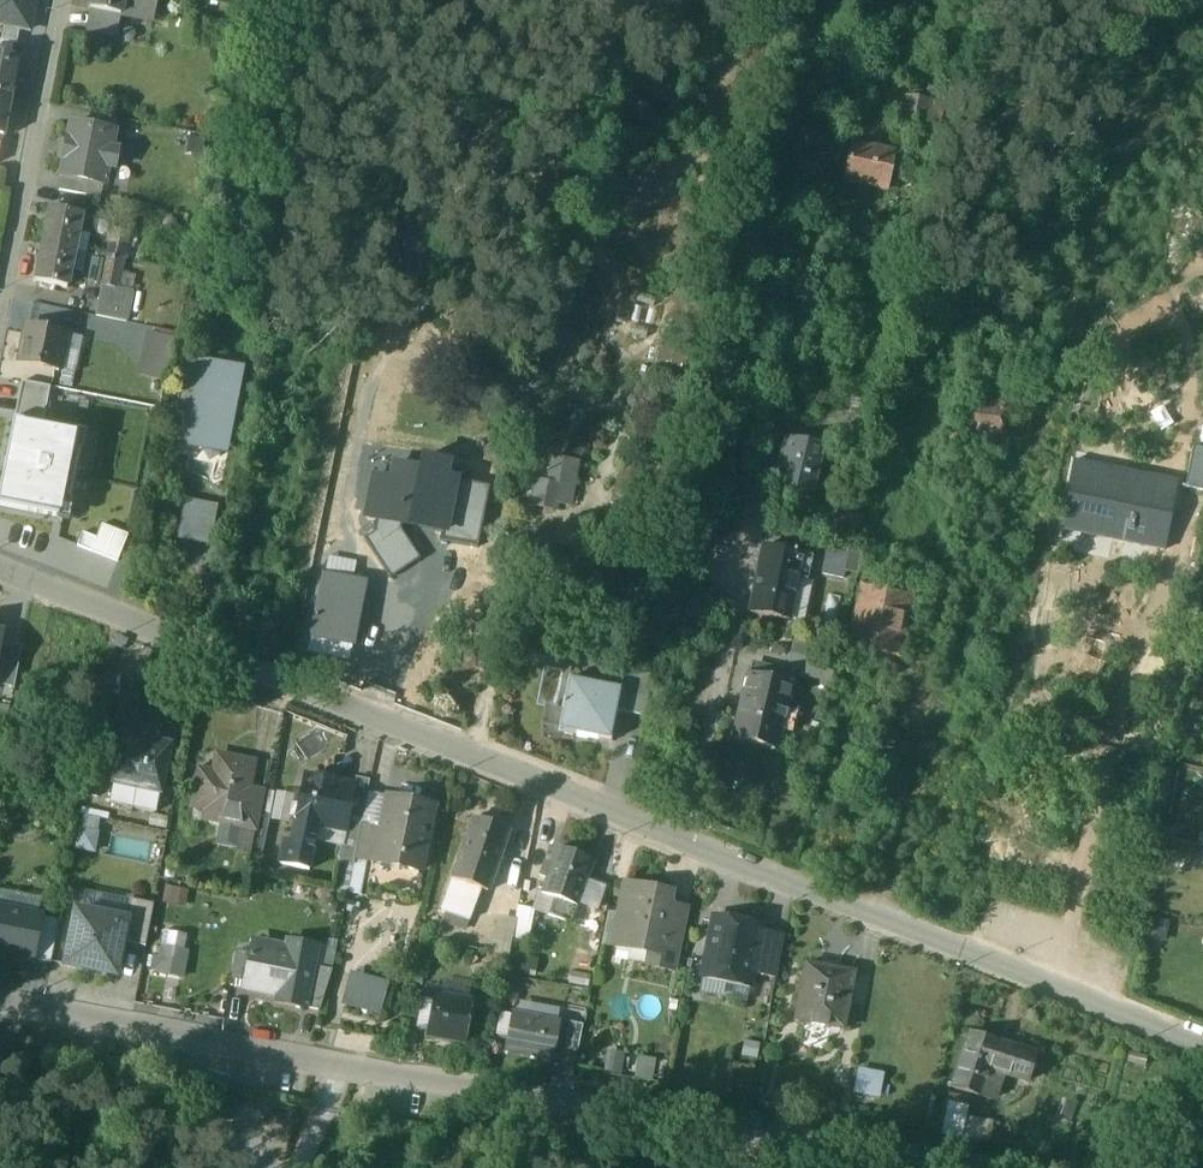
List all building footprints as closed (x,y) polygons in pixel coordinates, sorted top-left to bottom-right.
[(19,29),(30,31),(36,0),(0,0),(0,25),(19,29)] [(90,11),(121,17),(140,21),(142,9),(155,12),(157,0),(92,0),(90,11)] [(155,12),(154,16),(171,19),(175,0),(157,0),(155,12)] [(116,39),(121,17),(90,11),(85,33),(116,39)] [(16,45),(19,29),(0,25),(0,41),(16,45)] [(11,58),(16,45),(0,41),(0,56),(11,58)] [(0,56),(0,96),(11,98),(18,59),(11,58),(0,56)] [(0,96),(0,136),(3,137),(11,98),(0,96)] [(931,103),(905,98),(897,136),(923,141),(927,121),(931,103)] [(942,105),(931,103),(927,121),(939,123),(942,105)] [(939,123),(927,121),(923,141),(935,143),(939,123)] [(114,133),(71,124),(68,141),(66,141),(63,159),(64,160),(61,176),(103,185),(107,168),(114,170),(118,151),(110,149),(114,133)] [(894,155),(851,146),(843,183),(886,192),(894,155)] [(88,182),(61,177),(58,191),(86,196),(88,182)] [(1020,183),(1012,181),(1008,202),(1016,204),(1020,183)] [(81,215),(50,209),(43,246),(74,252),(81,215)] [(129,233),(112,230),(107,258),(123,262),(129,233)] [(1018,243),(1003,240),(1000,257),(1015,259),(1018,243)] [(74,252),(43,246),(36,283),(66,289),(70,270),(83,272),(86,254),(74,252)] [(123,262),(107,258),(101,287),(118,291),(118,289),(123,262)] [(118,291),(101,287),(95,317),(126,323),(133,292),(118,289),(118,291)] [(66,335),(36,329),(35,336),(26,334),(20,363),(59,371),(66,335)] [(171,434),(224,445),(241,367),(187,356),(171,434)] [(1037,382),(1002,377),(999,395),(998,402),(1012,404),(1014,394),(1034,397),(1037,382)] [(50,388),(22,382),(14,421),(42,426),(50,388)] [(999,395),(981,393),(980,399),(998,402),(999,395)] [(980,399),(955,395),(949,436),(1008,445),(1014,404),(1012,404),(998,402),(980,399)] [(75,433),(42,426),(14,421),(13,421),(0,491),(0,507),(58,518),(61,500),(70,502),(80,453),(72,451),(75,433)] [(819,450),(787,443),(776,485),(809,493),(819,450)] [(1193,448),(1184,489),(1202,493),(1202,451),(1193,448)] [(548,481),(536,478),(531,503),(555,508),(561,477),(574,480),(578,460),(553,455),(548,481)] [(442,536),(451,484),(453,474),(448,473),(450,463),(423,458),(421,469),(392,464),(390,479),(372,475),(363,521),(376,524),(400,528),(442,536)] [(1175,486),(1108,472),(1106,480),(1072,473),(1060,529),(1162,549),(1175,486)] [(441,542),(477,549),(488,491),(451,484),(442,536),(441,542)] [(183,515),(216,522),(219,508),(186,500),(183,515)] [(418,560),(400,532),(400,528),(376,524),(375,534),(365,541),(390,579),(418,560)] [(815,540),(785,534),(781,552),(812,558),(815,540)] [(354,568),(357,546),(320,541),(317,563),(354,568)] [(781,552),(763,548),(749,614),(789,623),(797,581),(806,583),(812,558),(781,552)] [(883,550),(874,548),(871,566),(880,568),(883,550)] [(847,556),(824,551),(819,576),(842,580),(847,556)] [(583,572),(568,581),(575,592),(581,588),(579,584),(587,578),(583,572)] [(310,642),(355,651),(368,587),(323,578),(310,642)] [(875,591),(861,589),(849,648),(895,658),(903,618),(908,619),(912,599),(887,594),(889,586),(877,584),(875,591)] [(118,636),(113,647),(124,651),(128,641),(118,636)] [(837,652),(796,642),(789,671),(831,680),(837,652)] [(0,643),(0,687),(14,689),(22,647),(0,643)] [(790,673),(760,666),(759,670),(750,668),(733,740),(776,750),(781,727),(785,712),(791,686),(787,685),(790,673)] [(653,678),(625,667),(620,689),(621,690),(617,712),(645,718),(653,678)] [(620,689),(568,679),(564,700),(563,700),(561,711),(562,711),(558,732),(611,743),(617,712),(621,690),(620,689)] [(794,714),(785,712),(781,727),(791,730),(794,714)] [(171,747),(123,737),(113,786),(160,796),(171,747)] [(106,757),(92,754),(84,796),(97,798),(106,757)] [(255,763),(228,758),(224,775),(198,770),(190,810),(222,816),(221,825),(240,829),(255,832),(260,803),(247,801),(255,763)] [(354,791),(345,834),(344,834),(339,857),(354,861),(360,831),(370,782),(356,779),(353,791),(354,791)] [(353,791),(304,781),(296,823),(295,823),(290,845),(284,844),(279,865),(309,871),(318,829),(344,834),(345,834),(354,791),(353,791)] [(160,796),(113,786),(109,804),(157,814),(160,796)] [(432,809),(389,800),(381,836),(377,835),(371,865),(373,865),(373,864),(399,869),(401,861),(421,865),(432,809)] [(474,820),(453,882),(481,892),(487,893),(508,832),(474,820)] [(221,825),(220,825),(216,846),(236,850),(240,829),(221,825)] [(97,835),(80,831),(77,849),(94,853),(97,835)] [(377,835),(360,831),(354,861),(371,865),(377,835)] [(558,849),(552,867),(543,864),(539,878),(547,881),(541,896),(554,900),(548,917),(570,925),(593,862),(558,849)] [(481,892),(453,882),(441,913),(469,922),(481,892)] [(671,895),(628,886),(617,938),(652,945),(661,946),(664,929),(671,895)] [(91,892),(88,906),(126,916),(129,901),(91,892)] [(153,905),(130,900),(126,922),(125,922),(121,943),(145,948),(153,905)] [(40,917),(0,909),(0,954),(32,960),(40,917)] [(534,912),(517,909),(511,940),(528,943),(534,912)] [(125,922),(77,912),(66,966),(115,975),(121,943),(125,922)] [(59,920),(40,917),(32,960),(51,964),(59,920)] [(761,928),(714,919),(703,973),(728,978),(727,985),(749,990),(752,974),(760,932),(761,928)] [(664,929),(661,946),(652,945),(648,964),(673,969),(680,932),(664,929)] [(784,937),(760,932),(752,974),(776,979),(784,937)] [(284,955),(251,949),(250,956),(244,984),(277,990),(275,1003),(305,1009),(314,967),(317,948),(287,942),(284,955)] [(162,947),(157,974),(175,978),(184,979),(189,952),(162,947)] [(250,956),(236,952),(230,981),(244,984),(250,956)] [(853,975),(805,966),(794,1022),(810,1025),(810,1027),(822,1029),(822,1028),(842,1031),(853,975)] [(332,971),(314,967),(305,1009),(320,1012),(332,971)] [(389,984),(350,974),(342,1006),(380,1016),(389,984)] [(471,1003),(434,997),(434,998),(424,996),(419,1023),(429,1025),(427,1038),(464,1045),(471,1003)] [(559,1024),(512,1015),(505,1052),(553,1061),(559,1024)] [(563,1049),(577,1052),(583,1023),(569,1020),(563,1049)] [(998,1043),(969,1034),(951,1090),(990,1103),(999,1074),(1027,1083),(1035,1057),(998,1045),(998,1043)] [(853,1096),(872,1099),(877,1073),(858,1070),(853,1096)] [(1066,1104),(1056,1129),(1067,1134),(1071,1123),(1069,1123),(1075,1108),(1066,1104)] [(967,1109),(948,1105),(941,1137),(959,1140),(963,1125),(967,1109)] [(1140,1111),(1126,1122),(1133,1132),(1148,1122),(1140,1111)] [(991,1131),(963,1125),(959,1140),(988,1146),(991,1131)] [(279,1134),(230,1127),(224,1167),(274,1167),(279,1134)]
